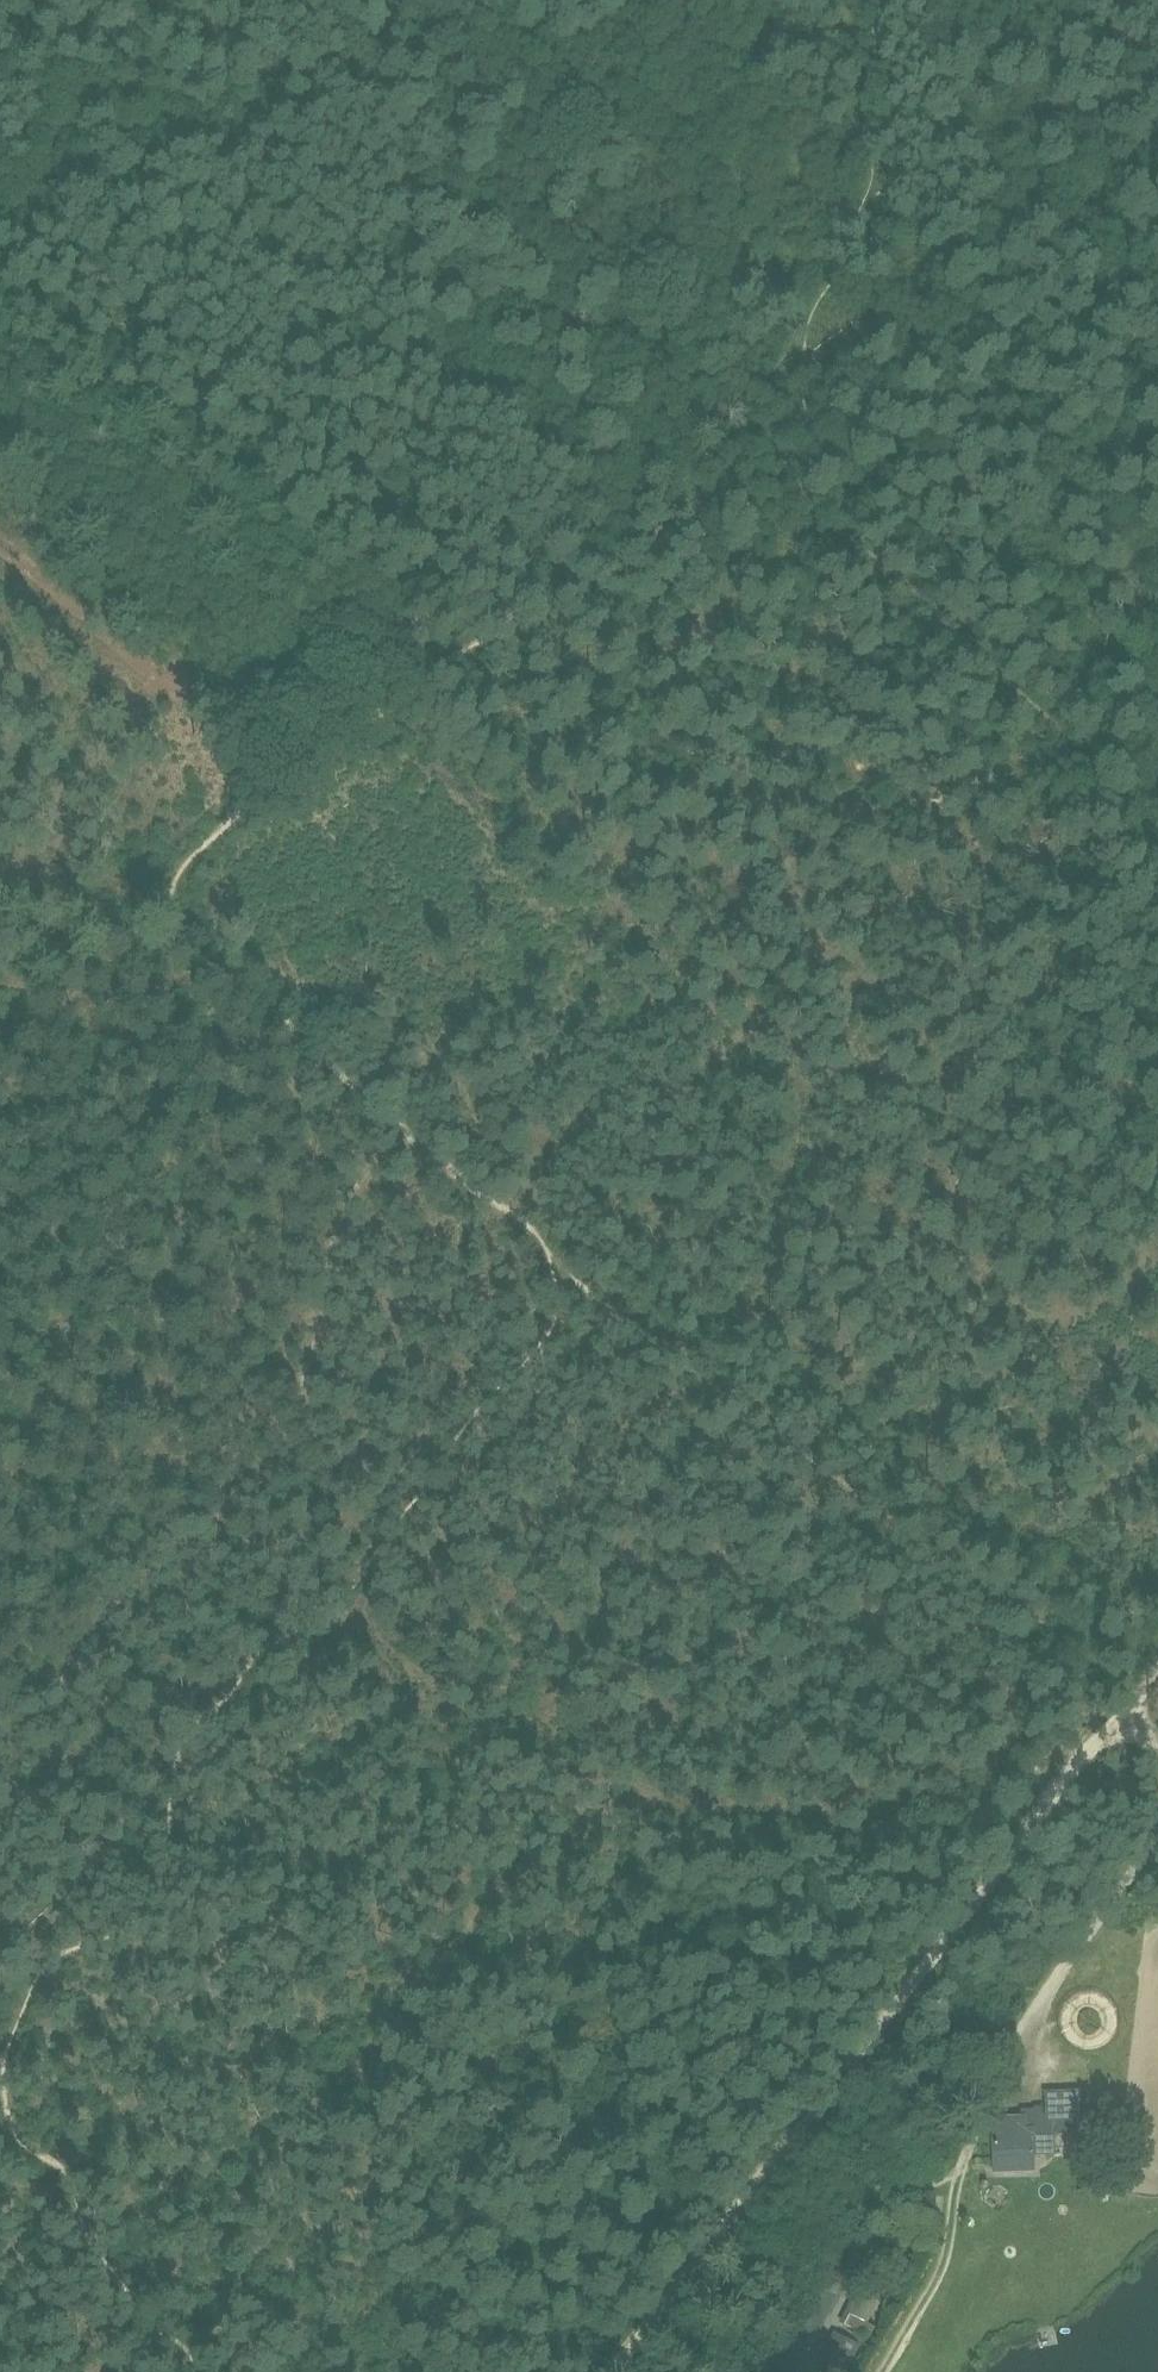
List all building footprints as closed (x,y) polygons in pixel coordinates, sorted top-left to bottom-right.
[(1039,2135),(1039,2157),(1061,2157),(1061,2135),(1039,2135)]
